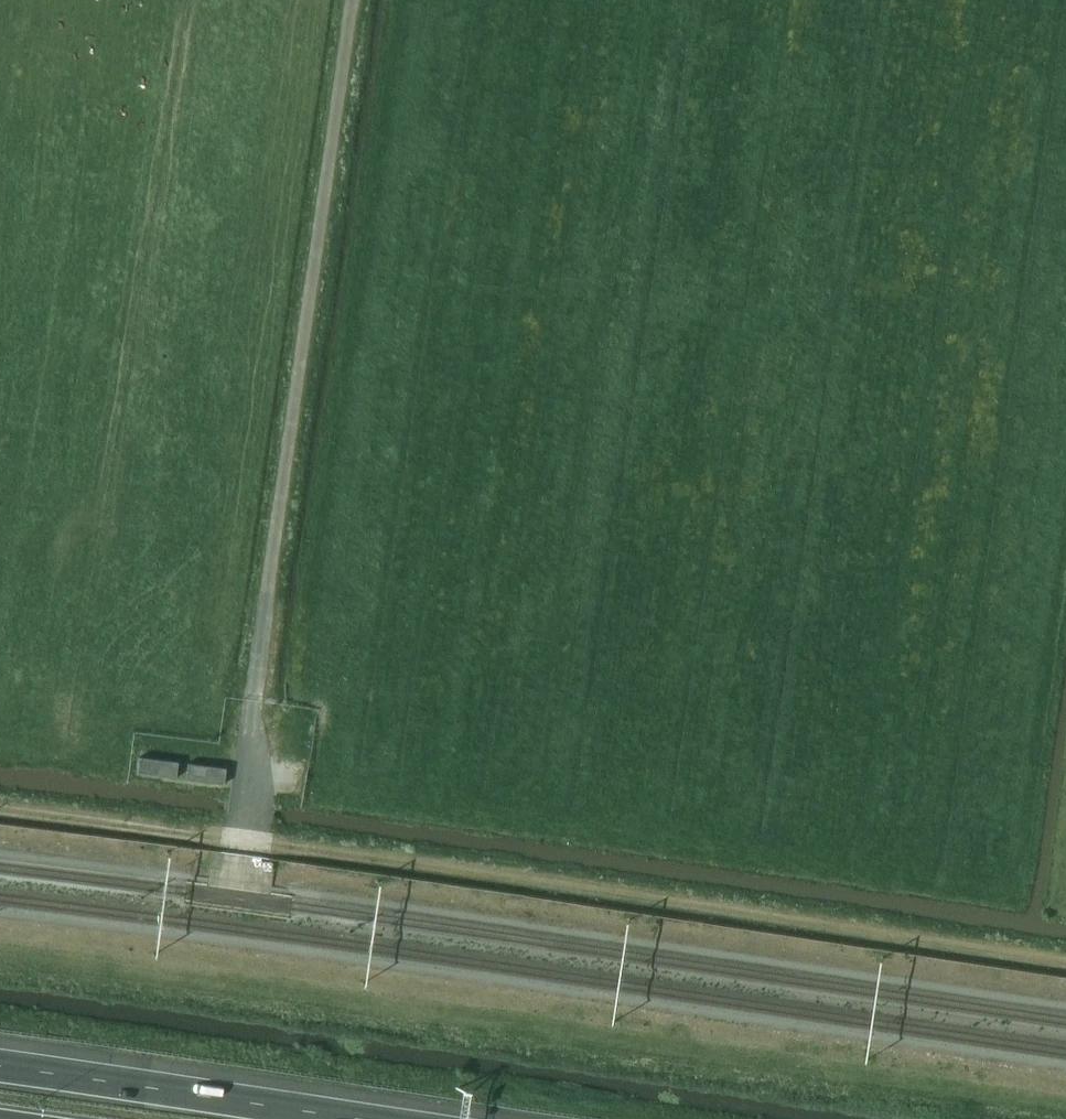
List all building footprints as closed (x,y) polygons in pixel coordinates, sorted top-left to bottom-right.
[(137,773),(177,778),(179,762),(139,757),(137,773)] [(225,784),(227,768),(188,763),(187,779),(225,784)]
